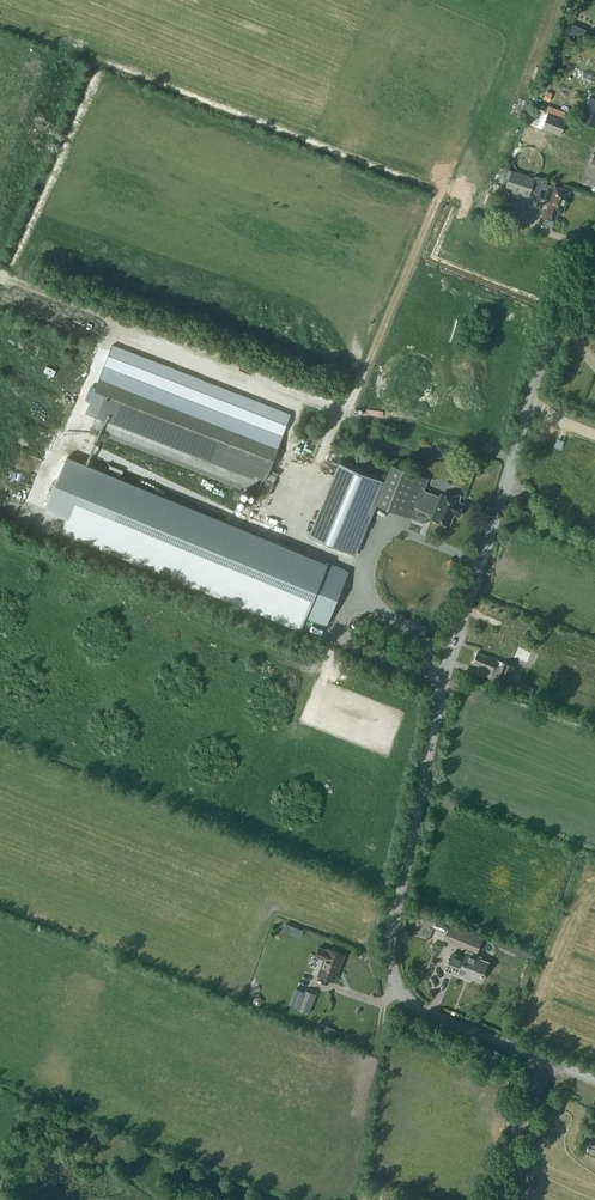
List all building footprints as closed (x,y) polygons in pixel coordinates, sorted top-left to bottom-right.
[(579,25),(575,35),(583,38),(586,28),(579,25)] [(572,76),(591,83),(594,74),(568,64),(565,71),(573,74),(572,76)] [(547,90),(544,99),(549,101),(552,93),(547,90)] [(590,96),(584,112),(594,116),(594,98),(590,96)] [(561,133),(567,119),(549,112),(543,126),(561,133)] [(514,192),(515,189),(530,194),(531,191),(536,178),(535,178),(513,170),(506,189),(514,192)] [(558,210),(562,211),(563,208),(564,209),(566,204),(564,204),(569,190),(554,186),(542,182),(539,194),(538,196),(550,200),(548,206),(544,216),(554,220),(558,210)] [(292,330),(291,335),(308,339),(309,334),(292,330)] [(257,491),(269,495),(276,477),(267,473),(286,425),(118,360),(92,427),(257,491)] [(320,637),(348,571),(66,455),(39,522),(320,637)] [(451,498),(441,493),(440,497),(423,490),(428,478),(392,463),(376,502),(412,517),(416,506),(433,513),(431,518),(449,525),(453,514),(459,517),(464,504),(458,502),(461,495),(457,495),(454,496),(451,498)] [(532,651),(519,646),(513,660),(527,666),(532,651)] [(509,679),(514,666),(503,661),(502,665),(496,662),(498,659),(490,655),(489,657),(477,652),(473,662),(485,667),(484,668),(498,674),(497,675),(509,679)] [(534,688),(522,683),(518,691),(530,696),(534,688)] [(298,927),(295,934),(300,936),(303,929),(298,927)] [(475,933),(469,948),(477,952),(483,936),(475,933)] [(344,954),(329,948),(328,950),(318,946),(315,954),(325,958),(318,974),(334,980),(344,954)] [(480,956),(466,951),(464,957),(452,953),(446,969),(470,978),(471,975),(480,979),(487,961),(479,958),(480,956)] [(531,953),(522,981),(527,983),(537,955),(531,953)] [(305,991),(299,1007),(309,1011),(316,994),(305,990),(305,991)] [(591,1129),(592,1130),(589,1137),(592,1138),(587,1150),(594,1154),(594,1120),(591,1129)]
